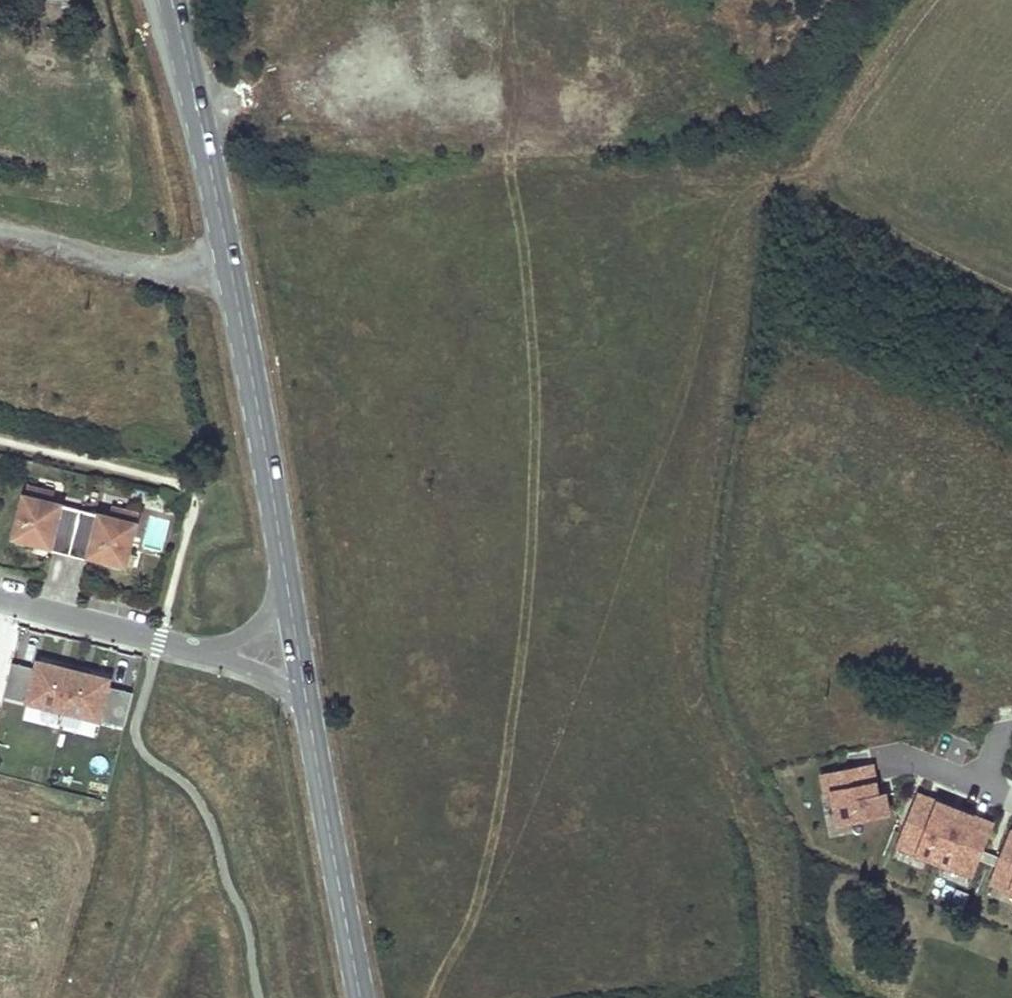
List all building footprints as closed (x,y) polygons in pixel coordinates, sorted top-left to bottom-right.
[(86,9),(87,0),(0,0),(0,3),(86,9)] [(54,494),(27,487),(14,538),(18,539),(17,542),(25,545),(26,541),(34,543),(36,535),(52,539),(50,550),(89,560),(92,549),(109,552),(107,561),(114,563),(113,566),(122,568),(122,565),(126,566),(129,554),(139,515),(112,508),(109,517),(52,503),(54,494)] [(50,550),(52,539),(36,535),(34,543),(33,546),(50,550)] [(107,561),(109,552),(92,549),(89,560),(106,565),(107,561)] [(135,555),(129,554),(126,566),(132,567),(135,555)] [(114,727),(122,692),(105,688),(107,680),(88,676),(71,671),(54,667),(35,662),(33,670),(15,666),(7,700),(114,727)] [(72,667),(55,663),(54,667),(71,671),(72,667)] [(15,666),(9,664),(0,697),(0,698),(7,700),(15,666)] [(89,672),(72,667),(71,671),(88,676),(89,672)] [(121,729),(130,694),(122,692),(114,727),(121,729)] [(872,765),(822,775),(825,793),(832,792),(839,824),(889,814),(885,794),(878,795),(872,765)] [(935,861),(956,809),(919,795),(898,846),(935,861)] [(971,876),(992,824),(956,809),(935,861),(971,876)] [(1011,832),(991,884),(1011,892),(1011,832)]
